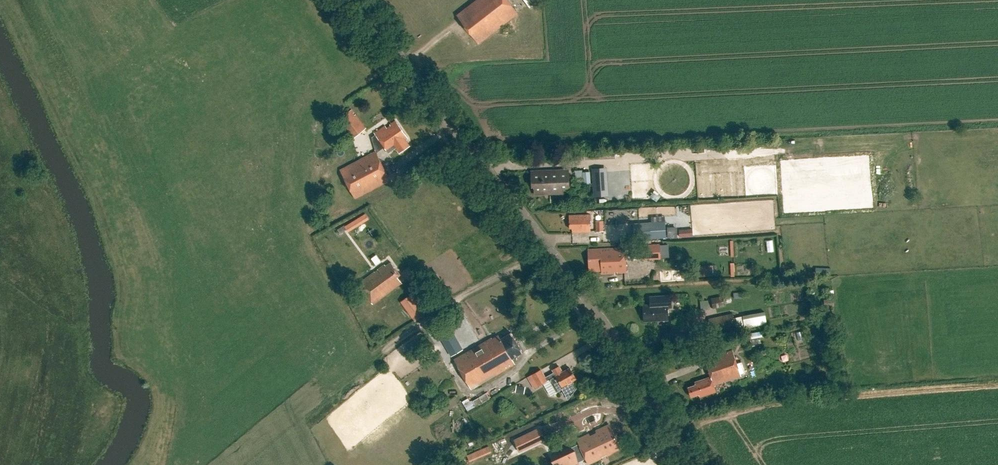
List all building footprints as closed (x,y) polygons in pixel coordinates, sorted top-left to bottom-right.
[(455,16),(477,44),(517,14),(506,0),(475,0),(455,16)] [(351,111),(338,121),(352,140),(366,129),(351,111)] [(406,140),(408,138),(396,121),(389,126),(388,125),(375,134),(388,153),(397,148),(401,153),(411,147),(406,140)] [(376,151),(340,169),(355,198),(391,180),(376,151)] [(675,190),(686,190),(686,169),(675,169),(675,190)] [(621,187),(620,170),(596,171),(596,188),(621,187)] [(566,172),(531,173),(531,187),(534,187),(535,193),(545,193),(545,194),(562,193),(562,189),(567,189),(566,172)] [(591,185),(590,172),(582,172),(583,185),(591,185)] [(348,231),(370,219),(366,212),(344,225),(348,231)] [(589,216),(568,216),(569,230),(572,229),(572,234),(590,233),(589,216)] [(677,225),(668,226),(668,221),(632,222),(632,235),(677,234),(677,225)] [(641,259),(661,258),(660,244),(641,245),(641,259)] [(624,249),(587,251),(589,272),(600,272),(601,275),(625,274),(624,249)] [(398,276),(401,274),(392,262),(387,266),(386,264),(359,283),(373,304),(403,283),(398,276)] [(685,269),(673,270),(674,279),(686,277),(685,269)] [(354,292),(347,281),(341,284),(347,296),(354,292)] [(419,306),(411,295),(401,302),(409,313),(419,306)] [(650,306),(643,306),(644,322),(668,321),(667,309),(671,308),(670,296),(649,298),(650,306)] [(725,306),(723,296),(711,298),(713,308),(725,306)] [(742,316),(745,329),(767,324),(765,312),(742,316)] [(733,314),(709,319),(712,334),(736,329),(733,314)] [(454,337),(449,327),(439,333),(444,342),(454,337)] [(512,359),(523,352),(512,332),(501,339),(499,335),(493,339),(492,338),(455,359),(472,389),(515,364),(512,359)] [(451,355),(460,350),(456,343),(447,348),(451,355)] [(732,351),(704,360),(710,378),(697,382),(697,385),(687,389),(690,398),(698,395),(699,398),(715,393),(713,386),(740,377),(740,375),(745,373),(742,362),(736,364),(732,351)] [(553,370),(554,373),(546,378),(542,370),(530,377),(537,388),(549,381),(556,393),(563,389),(566,394),(570,397),(572,394),(573,394),(576,390),(571,382),(576,379),(570,368),(563,372),(559,367),(553,370)] [(558,452),(562,464),(569,464),(586,458),(589,464),(602,458),(612,454),(611,453),(620,448),(609,425),(600,429),(596,431),(594,432),(577,440),(579,444),(558,452)] [(531,433),(515,440),(520,451),(536,444),(531,433)]
